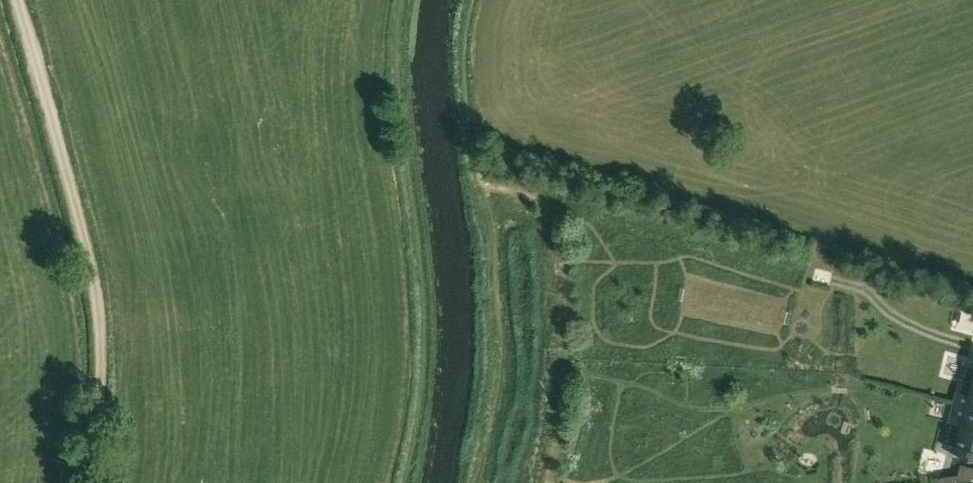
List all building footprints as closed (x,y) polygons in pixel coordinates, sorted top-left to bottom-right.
[(955,402),(972,407),(972,363),(966,361),(955,402)] [(944,446),(972,453),(972,407),(955,402),(955,404),(956,404),(951,422),(950,422),(944,446)] [(972,478),(972,467),(960,464),(958,474),(940,477),(939,482),(941,482),(972,478)]
